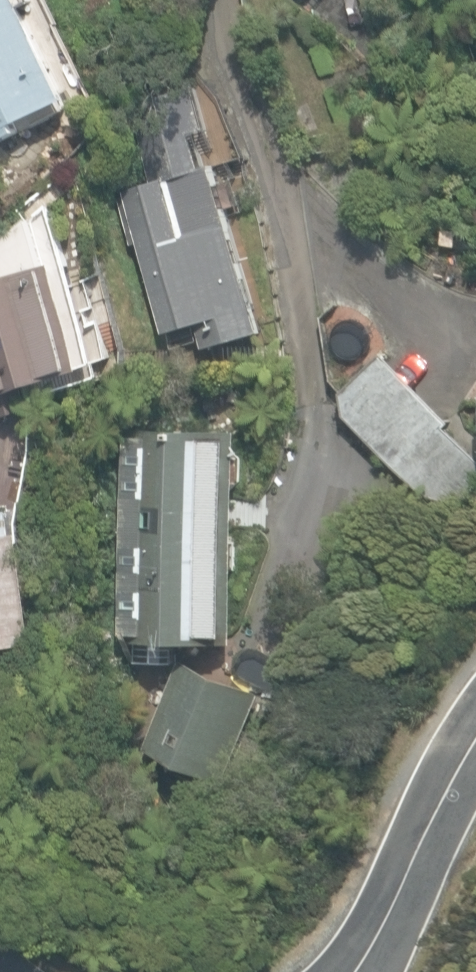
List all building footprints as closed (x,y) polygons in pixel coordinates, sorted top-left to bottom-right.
[(22,133),(19,125),(72,101),(26,0),(0,0),(0,143),(22,133)] [(201,324),(208,350),(268,334),(222,164),(211,167),(202,135),(214,132),(202,87),(134,106),(155,185),(126,193),(127,196),(119,198),(131,245),(141,242),(166,334),(168,333),(201,324)] [(0,241),(0,415),(2,418),(39,406),(33,388),(86,370),(51,263),(45,265),(40,250),(34,213),(0,241)] [(449,498),(458,496),(475,488),(475,461),(445,428),(449,423),(384,356),(345,396),(347,419),(409,482),(416,488),(423,493),(432,496),(440,498),(449,498)] [(132,661),(170,662),(171,643),(232,645),(232,637),(236,637),(241,439),(237,439),(237,430),(142,427),(142,438),(138,438),(132,661)] [(40,644),(24,535),(0,538),(0,650),(40,644)] [(147,750),(225,783),(262,694),(183,661),(147,750)]
